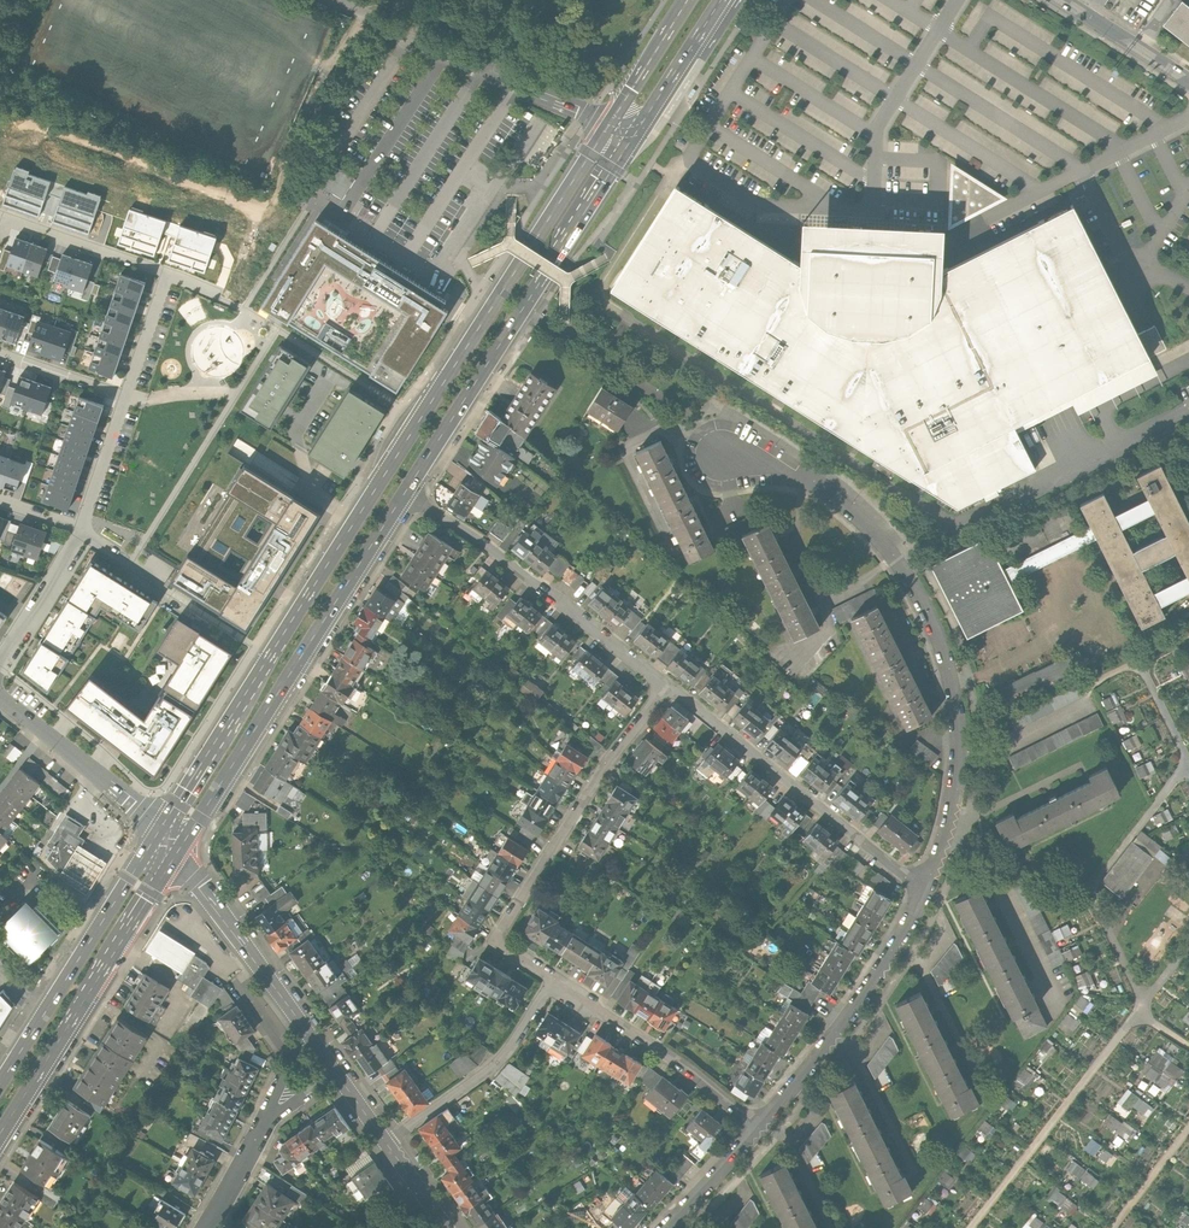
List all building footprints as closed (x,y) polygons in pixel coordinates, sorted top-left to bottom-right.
[(1121,3),(1142,16),(1152,0),(1123,0),(1121,3)] [(1188,45),(1188,7),(1182,1),(1163,25),(1188,45)] [(976,17),(984,21),(992,7),(985,3),(978,16),(972,12),(963,29),(968,32),(976,17)] [(918,21),(901,12),(897,19),(914,28),(918,21)] [(996,33),(1001,36),(999,40),(1003,43),(1006,39),(1012,42),(1016,35),(995,23),(989,34),(993,37),(996,33)] [(1028,62),(1037,49),(1021,38),(1012,52),(1028,62)] [(989,40),(982,51),(990,55),(997,44),(989,40)] [(1079,93),(1094,101),(1101,89),(1086,81),(1079,93)] [(1135,81),(1132,88),(1148,95),(1151,89),(1135,81)] [(1164,115),(1153,106),(1157,101),(1152,97),(1144,107),(1160,120),(1164,115)] [(1122,111),(1125,106),(1117,102),(1112,113),(1122,118),(1124,113),(1122,111)] [(1061,124),(1073,130),(1075,125),(1063,119),(1061,124)] [(1111,119),(1106,127),(1117,134),(1122,126),(1111,119)] [(1051,142),(1055,136),(1043,129),(1039,136),(1051,142)] [(1062,150),(1075,157),(1083,144),(1069,136),(1062,150)] [(53,220),(89,233),(102,196),(101,196),(102,193),(89,189),(88,192),(29,172),(30,169),(18,164),(17,168),(15,167),(3,203),(39,216),(47,193),(61,197),(53,220)] [(1005,198),(954,164),(951,224),(1005,198)] [(804,268),(679,190),(612,292),(960,511),(1037,472),(1018,434),(1072,408),(1077,415),(1160,374),(1151,356),(1167,348),(1156,327),(1139,334),(1075,209),(945,273),(948,231),(876,227),(805,224),(804,268)] [(144,208),(133,204),(132,207),(130,206),(118,242),(154,255),(163,232),(176,236),(168,260),(204,272),(217,236),(215,235),(216,233),(205,229),(204,231),(143,211),(144,208)] [(356,217),(370,225),(377,214),(363,205),(356,217)] [(315,220),(261,306),(288,323),(367,374),(397,392),(447,310),(440,306),(444,300),(331,230),(315,220)] [(16,237),(7,264),(23,269),(32,243),(16,237)] [(32,243),(23,269),(39,275),(48,248),(32,243)] [(63,253),(54,278),(69,283),(78,258),(63,253)] [(78,258),(69,283),(69,285),(84,290),(93,263),(78,258)] [(146,281),(121,273),(116,289),(141,297),(146,281)] [(141,297),(116,289),(105,320),(130,329),(141,297)] [(0,307),(0,336),(9,310),(0,307)] [(9,310),(0,336),(0,337),(16,342),(25,315),(9,310)] [(55,325),(39,320),(29,347),(45,353),(55,325)] [(130,329),(105,320),(100,336),(125,344),(130,329)] [(71,331),(55,325),(45,353),(61,358),(71,331)] [(119,360),(125,344),(100,336),(94,351),(119,360)] [(241,409),(271,429),(312,364),(281,345),(241,409)] [(119,360),(94,351),(89,367),(114,376),(119,360)] [(512,403),(536,419),(555,388),(532,373),(531,372),(521,389),(517,396),(512,403)] [(37,381),(22,376),(12,403),(28,408),(37,381)] [(53,386),(37,381),(28,408),(43,414),(53,386)] [(385,411),(350,388),(309,453),(345,475),(385,411)] [(602,389),(588,411),(618,431),(632,408),(602,389)] [(103,397),(97,394),(95,400),(101,403),(103,397)] [(104,404),(79,396),(74,411),(99,420),(104,404)] [(524,438),(536,419),(512,403),(502,419),(513,428),(524,438)] [(74,411),(69,426),(94,434),(99,420),(74,411)] [(502,419),(489,411),(476,432),(486,438),(498,446),(506,452),(515,459),(526,466),(534,455),(537,458),(541,452),(524,438),(513,428),(502,419)] [(94,434),(69,426),(64,441),(89,449),(94,434)] [(229,451),(251,463),(259,449),(237,437),(229,451)] [(486,438),(469,463),(497,487),(515,459),(506,452),(498,446),(486,438)] [(59,456),(84,464),(89,449),(64,441),(59,456)] [(661,442),(637,453),(691,562),(714,550),(707,536),(690,502),(671,462),(661,442)] [(79,479),(84,464),(59,456),(54,470),(79,479)] [(0,458),(0,486),(1,486),(9,461),(0,458)] [(25,466),(9,461),(1,486),(17,491),(25,466)] [(171,581),(247,629),(322,511),(245,463),(228,491),(231,492),(191,556),(188,554),(171,581)] [(54,470),(49,485),(74,494),(79,479),(54,470)] [(1135,481),(1144,500),(1152,515),(1162,536),(1173,558),(1185,582),(1188,590),(1188,532),(1158,470),(1135,481)] [(491,492),(474,477),(469,483),(470,484),(469,487),(483,496),(491,492)] [(455,493),(473,505),(482,510),(489,500),(483,496),(469,487),(462,483),(455,493)] [(74,494),(49,485),(44,500),(69,509),(74,494)] [(464,519),(473,505),(455,493),(448,504),(455,508),(453,511),(464,519)] [(1099,499),(1075,511),(1084,529),(1094,549),(1137,636),(1162,624),(1156,612),(1149,598),(1138,575),(1127,553),(1117,533),(1110,519),(1099,499)] [(1144,500),(1110,519),(1117,533),(1152,515),(1144,500)] [(725,545),(743,536),(767,524),(772,522),(765,509),(719,532),(725,545)] [(499,522),(491,533),(503,542),(511,531),(499,522)] [(512,550),(523,558),(544,532),(533,523),(512,550)] [(33,528),(20,524),(11,549),(25,554),(33,528)] [(767,524),(743,536),(790,633),(794,642),(819,630),(811,615),(793,576),(774,538),(767,524)] [(47,533),(33,528),(25,554),(38,558),(47,533)] [(1084,529),(998,568),(1007,587),(1094,549),(1084,529)] [(523,558),(533,567),(554,540),(544,532),(523,558)] [(430,533),(420,547),(443,562),(447,555),(455,559),(459,551),(452,547),(430,533)] [(1162,536),(1127,553),(1138,575),(1173,558),(1162,536)] [(558,543),(554,540),(533,567),(542,574),(547,568),(557,555),(552,551),(558,543)] [(937,565),(970,638),(1020,615),(1007,587),(998,568),(986,542),(937,565)] [(434,576),(443,562),(420,547),(411,562),(434,576)] [(557,554),(557,555),(547,568),(575,591),(584,580),(574,572),(576,569),(557,554)] [(430,583),(434,576),(411,562),(402,576),(432,595),(437,588),(430,583)] [(114,615),(140,631),(158,602),(148,596),(95,563),(91,570),(87,567),(24,667),(29,671),(26,674),(48,691),(104,603),(116,611),(114,615)] [(613,568),(608,563),(604,568),(609,573),(613,568)] [(470,572),(475,576),(479,571),(474,567),(470,572)] [(474,577),(480,582),(488,572),(482,567),(479,571),(475,576),(474,577)] [(486,599),(487,597),(500,582),(488,572),(480,582),(474,589),(486,599)] [(384,589),(397,598),(401,591),(405,586),(393,576),(389,581),(384,589)] [(511,591),(500,582),(487,597),(498,606),(511,591)] [(1149,598),(1156,612),(1188,596),(1188,590),(1185,582),(1149,598)] [(583,593),(589,598),(593,593),(592,592),(596,587),(592,583),(583,593)] [(377,588),(366,606),(384,617),(385,616),(395,600),(377,588)] [(588,604),(597,612),(611,595),(601,588),(588,604)] [(840,624),(853,618),(878,606),(882,604),(875,589),(833,610),(840,624)] [(597,612),(606,620),(620,603),(611,595),(597,612)] [(405,603),(397,598),(395,600),(385,616),(393,621),(405,603)] [(507,616),(518,625),(533,607),(521,598),(517,604),(507,616)] [(502,622),(507,616),(517,604),(511,599),(497,617),(502,622)] [(629,611),(620,603),(606,620),(616,627),(620,622),(629,611)] [(363,627),(358,633),(370,640),(373,642),(378,634),(375,632),(384,617),(366,606),(355,622),(363,627)] [(878,606),(853,618),(908,729),(932,717),(924,699),(904,659),(886,623),(878,606)] [(543,616),(533,607),(518,625),(529,633),(530,631),(543,616)] [(641,620),(629,611),(620,622),(632,631),(641,620)] [(554,625),(543,616),(530,631),(536,637),(538,634),(543,638),(554,625)] [(233,651),(179,617),(158,649),(179,663),(172,675),(171,674),(145,716),(91,675),(68,705),(115,742),(124,749),(123,750),(156,775),(213,685),(212,684),(233,651)] [(451,624),(442,617),(434,628),(442,634),(451,624)] [(634,640),(650,621),(645,617),(629,636),(634,640)] [(654,617),(647,625),(657,634),(664,625),(654,617)] [(539,643),(551,652),(565,634),(554,625),(543,638),(539,643)] [(633,641),(643,650),(657,634),(647,625),(633,641)] [(458,630),(453,626),(449,631),(454,635),(458,630)] [(366,646),(370,640),(358,633),(343,657),(365,671),(371,661),(372,662),(378,653),(366,646)] [(576,642),(565,634),(551,652),(561,660),(564,657),(571,649),(576,642)] [(667,642),(657,634),(643,650),(653,658),(654,657),(667,642)] [(654,657),(667,667),(680,652),(667,642),(654,657)] [(578,662),(587,652),(581,647),(576,653),(573,658),(578,662)] [(570,661),(573,658),(576,653),(571,649),(564,657),(570,661)] [(1079,651),(989,696),(998,715),(1089,671),(1079,651)] [(574,667),(585,676),(598,660),(587,652),(578,662),(574,667)] [(667,667),(677,676),(691,660),(681,652),(680,652),(667,667)] [(357,683),(365,671),(343,657),(342,660),(341,660),(332,674),(357,689),(360,685),(357,683)] [(608,669),(598,660),(585,676),(595,684),(599,679),(608,669)] [(701,669),(691,660),(677,676),(687,685),(688,684),(701,669)] [(614,674),(608,669),(599,679),(606,684),(614,674)] [(688,684),(694,689),(706,675),(708,674),(701,669),(688,684)] [(522,676),(516,671),(509,678),(515,684),(522,676)] [(350,700),(357,689),(332,674),(322,691),(340,703),(343,705),(347,698),(350,700)] [(619,678),(614,674),(606,684),(600,691),(606,695),(617,681),(619,678)] [(712,679),(706,675),(694,689),(700,694),(712,679)] [(700,694),(710,703),(724,686),(713,678),(712,679),(700,694)] [(528,681),(520,691),(536,703),(540,698),(544,693),(528,681)] [(604,697),(616,707),(629,691),(617,681),(606,695),(604,697)] [(992,745),(1090,695),(1083,682),(985,732),(992,745)] [(734,694),(724,686),(710,703),(721,711),(734,694)] [(333,715),(340,703),(322,691),(310,708),(336,725),(341,728),(345,721),(340,717),(339,718),(333,715)] [(640,699),(629,691),(616,707),(627,716),(640,699)] [(1102,700),(1106,710),(1115,706),(1111,696),(1102,700)] [(557,711),(540,698),(536,703),(553,717),(556,712),(557,711)] [(732,721),(743,729),(756,713),(745,705),(741,711),(732,721)] [(727,716),(732,721),(741,711),(735,706),(727,716)] [(332,732),(336,725),(310,708),(300,725),(320,738),(326,729),(332,732)] [(673,708),(664,719),(684,734),(692,723),(673,708)] [(1108,714),(1113,724),(1126,718),(1121,708),(1108,714)] [(573,725),(556,712),(553,717),(569,730),(573,725)] [(767,723),(756,713),(743,729),(754,738),(767,723)] [(1010,758),(1016,771),(1105,727),(1098,714),(1010,758)] [(675,745),(684,734),(664,719),(655,730),(665,737),(675,745)] [(573,724),(573,725),(569,730),(575,735),(580,729),(573,724)] [(305,762),(320,738),(300,725),(294,734),(289,731),(280,746),(299,758),(305,762)] [(770,743),(779,732),(773,727),(764,738),(770,743)] [(655,730),(647,740),(657,748),(665,737),(655,730)] [(766,748),(777,757),(790,742),(779,732),(770,743),(766,748)] [(598,753),(603,747),(591,737),(586,744),(598,753)] [(1123,741),(1127,751),(1136,746),(1132,737),(1123,741)] [(647,740),(638,751),(656,765),(665,754),(657,748),(647,740)] [(13,763),(22,751),(10,741),(0,754),(13,763)] [(939,756),(918,741),(910,752),(931,767),(939,756)] [(801,751),(790,742),(777,757),(788,767),(791,763),(800,752),(801,751)] [(284,781),(299,758),(280,746),(265,768),(284,781)] [(567,746),(558,761),(577,773),(587,758),(567,746)] [(705,762),(716,771),(727,757),(716,749),(705,762)] [(648,776),(656,765),(638,751),(630,762),(648,776)] [(806,757),(800,752),(791,763),(797,767),(806,757)] [(23,767),(66,799),(72,791),(58,781),(59,780),(49,773),(50,771),(30,757),(23,767)] [(737,766),(727,757),(716,771),(727,779),(736,767),(737,766)] [(801,774),(812,783),(824,769),(813,760),(801,774)] [(558,761),(548,776),(568,788),(577,773),(558,761)] [(1135,769),(1140,779),(1155,772),(1150,761),(1135,769)] [(748,776),(736,767),(727,779),(738,788),(748,776)] [(1013,814),(996,822),(1009,848),(1119,794),(1106,767),(1090,775),(1093,782),(1091,783),(1055,800),(1018,818),(1016,820),(1013,814)] [(21,768),(12,781),(31,795),(40,782),(21,768)] [(302,792),(284,781),(265,768),(254,787),(281,804),(287,795),(296,801),(302,792)] [(834,777),(824,769),(812,783),(822,791),(831,780),(834,777)] [(738,788),(749,797),(763,780),(752,771),(748,776),(738,788)] [(548,776),(539,791),(558,803),(568,788),(548,776)] [(774,789),(763,780),(749,797),(760,806),(764,801),(774,789)] [(822,791),(828,796),(837,785),(831,780),(822,791)] [(12,781),(3,793),(22,807),(31,795),(12,781)] [(623,782),(619,788),(630,795),(634,789),(623,782)] [(843,790),(837,785),(828,796),(827,798),(833,802),(835,800),(843,790)] [(835,800),(847,810),(859,796),(847,786),(843,790),(835,800)] [(618,787),(608,802),(628,815),(638,800),(630,795),(619,788),(618,787)] [(548,819),(558,803),(539,791),(528,806),(548,819)] [(255,799),(243,792),(234,805),(247,813),(255,799)] [(0,797),(0,810),(12,820),(22,807),(3,793),(0,797)] [(870,805),(859,796),(847,810),(858,819),(867,809),(870,805)] [(771,815),(782,824),(795,807),(784,798),(776,809),(771,815)] [(776,809),(764,801),(760,806),(754,813),(765,822),(771,815),(776,809)] [(608,802),(598,817),(618,830),(628,815),(608,802)] [(279,806),(276,812),(288,820),(292,813),(279,806)] [(538,834),(548,819),(528,806),(518,822),(525,826),(538,834)] [(806,815),(795,807),(782,824),(792,832),(796,828),(806,815)] [(873,814),(867,809),(858,819),(857,820),(864,826),(873,814)] [(12,820),(0,810),(0,830),(3,832),(12,820)] [(414,825),(418,819),(407,811),(402,817),(414,825)] [(1168,821),(1163,811),(1152,817),(1158,827),(1168,821)] [(266,814),(243,814),(243,825),(256,825),(256,830),(267,830),(266,814)] [(874,825),(879,830),(889,819),(883,814),(874,825)] [(47,859),(57,870),(61,873),(64,874),(81,847),(85,840),(78,836),(84,826),(66,815),(46,846),(53,850),(47,859)] [(812,820),(806,815),(796,828),(802,833),(812,820)] [(878,831),(892,842),(905,826),(892,815),(889,819),(879,830),(878,831)] [(598,817),(588,832),(608,845),(618,830),(598,817)] [(233,833),(233,852),(257,851),(256,830),(256,825),(243,825),(243,833),(233,833)] [(533,842),(538,834),(525,826),(520,834),(533,842)] [(804,843),(815,852),(828,835),(817,826),(806,840),(804,843)] [(919,837),(905,826),(892,842),(905,854),(907,851),(916,840),(919,837)] [(1161,832),(1166,841),(1175,836),(1171,827),(1161,832)] [(8,837),(3,832),(0,830),(0,845),(8,837)] [(598,860),(608,845),(588,832),(579,848),(598,860)] [(1161,847),(1141,832),(1102,882),(1122,897),(1161,847)] [(798,850),(804,843),(806,840),(801,835),(792,846),(798,850)] [(839,843),(828,835),(815,852),(825,860),(827,858),(836,846),(839,843)] [(321,841),(312,839),(311,846),(319,848),(321,841)] [(508,840),(498,856),(517,868),(527,852),(508,840)] [(921,845),(916,840),(907,851),(912,855),(921,845)] [(853,860),(836,846),(827,858),(832,862),(831,864),(844,871),(845,870),(856,877),(857,876),(871,884),(877,874),(866,866),(865,867),(854,859),(853,860)] [(60,875),(65,881),(76,888),(87,895),(107,863),(95,856),(81,847),(64,874),(61,873),(60,875)] [(257,877),(257,851),(233,852),(234,871),(245,870),(245,877),(257,877)] [(507,883),(517,868),(498,856),(488,871),(507,883)] [(1008,875),(1053,968),(1065,962),(1019,869),(1008,875)] [(488,871),(477,887),(496,899),(507,883),(488,871)] [(877,874),(871,884),(869,886),(875,890),(883,895),(890,882),(877,874)] [(266,898),(271,906),(288,894),(282,886),(271,894),(262,883),(250,891),(259,903),(266,898)] [(487,914),(496,899),(477,887),(468,901),(487,914)] [(955,901),(1013,1016),(1038,1004),(1028,985),(1009,947),(990,909),(980,889),(955,901)] [(875,890),(866,903),(884,915),(893,901),(883,895),(875,890)] [(257,916),(269,934),(286,922),(280,914),(297,902),(291,892),(288,894),(271,906),(257,916)] [(30,965),(64,930),(38,904),(35,906),(27,899),(0,927),(0,928),(7,935),(3,939),(30,965)] [(468,901),(458,917),(477,929),(487,914),(468,901)] [(866,903),(858,917),(876,928),(884,915),(866,903)] [(542,945),(544,943),(556,924),(558,921),(538,909),(535,914),(534,913),(528,922),(530,923),(523,933),(542,945)] [(467,944),(477,929),(458,917),(448,932),(457,938),(467,944)] [(858,917),(849,930),(867,942),(876,928),(858,917)] [(292,918),(286,922),(269,934),(267,935),(278,951),(286,946),(303,933),(292,918)] [(544,943),(562,955),(574,935),(556,924),(544,943)] [(1052,932),(1057,941),(1072,934),(1068,925),(1052,932)] [(430,938),(434,931),(428,927),(424,934),(430,938)] [(286,946),(290,952),(308,939),(313,936),(309,929),(303,933),(286,946)] [(859,955),(867,942),(849,930),(841,944),(857,954),(859,955)] [(159,959),(181,973),(193,955),(194,955),(195,953),(173,939),(159,931),(146,951),(159,959)] [(562,955),(576,964),(588,944),(574,935),(562,955)] [(457,938),(450,949),(462,957),(469,946),(467,944),(457,938)] [(290,952),(306,976),(324,963),(308,939),(290,952)] [(932,969),(940,985),(963,957),(958,944),(955,941),(932,969)] [(839,943),(830,956),(849,968),(857,954),(841,944),(839,943)] [(601,952),(588,944),(576,964),(589,972),(601,952)] [(632,945),(622,962),(623,963),(619,969),(620,970),(626,974),(628,971),(641,950),(632,945)] [(1063,953),(1068,961),(1082,955),(1077,946),(1063,953)] [(611,958),(601,952),(589,972),(590,973),(588,976),(607,987),(614,977),(615,978),(620,970),(619,969),(623,963),(622,962),(612,956),(611,958)] [(177,979),(195,990),(204,977),(210,968),(206,963),(194,955),(193,955),(181,973),(177,979)] [(830,956),(822,970),(840,982),(849,968),(830,956)] [(467,980),(483,989),(495,969),(480,959),(467,980)] [(405,967),(402,962),(397,966),(400,971),(405,967)] [(324,963),(306,976),(318,993),(337,980),(324,963)] [(483,989),(498,999),(511,979),(495,969),(483,989)] [(620,970),(615,978),(621,981),(628,986),(630,982),(634,975),(628,971),(626,974),(620,970)] [(831,995),(840,982),(822,970),(813,984),(822,990),(831,995)] [(639,980),(647,985),(652,978),(643,972),(639,980)] [(1080,989),(1090,985),(1084,973),(1075,977),(1080,989)] [(168,990),(145,975),(125,1006),(149,1021),(155,1025),(165,1009),(159,1005),(168,990)] [(343,975),(337,980),(318,993),(330,1009),(348,996),(340,986),(347,981),(343,975)] [(222,989),(204,977),(195,990),(191,996),(210,1008),(215,999),(222,989)] [(527,989),(511,979),(498,999),(514,1009),(527,989)] [(610,998),(617,1002),(628,986),(621,981),(610,998)] [(617,1002),(633,1012),(646,992),(630,982),(628,986),(617,1002)] [(807,1015),(822,990),(813,984),(810,982),(802,995),(785,984),(779,993),(793,1002),(791,1005),(807,1015)] [(223,987),(222,989),(215,999),(223,1010),(234,1002),(223,987)] [(0,992),(0,1029),(15,1004),(4,989),(0,992)] [(633,1012),(648,1022),(661,1002),(646,992),(633,1012)] [(897,1004),(951,1115),(978,1102),(972,1088),(970,1085),(968,1086),(950,1049),(931,1010),(922,992),(897,1004)] [(330,1009),(345,1031),(353,1025),(349,1020),(359,1013),(348,996),(330,1009)] [(1075,1005),(1083,1011),(1090,1002),(1081,996),(1075,1005)] [(677,1012),(661,1002),(648,1022),(664,1032),(677,1012)] [(1048,1025),(1038,1004),(1013,1016),(1024,1038),(1048,1025)] [(791,1005),(782,1019),(801,1031),(810,1017),(807,1015),(791,1005)] [(219,1018),(226,1029),(244,1017),(237,1006),(219,1018)] [(535,1031),(551,1042),(564,1022),(548,1012),(535,1031)] [(682,1015),(677,1012),(664,1032),(669,1035),(682,1015)] [(1060,1022),(1069,1029),(1076,1020),(1067,1013),(1060,1022)] [(252,1029),(244,1017),(226,1029),(235,1041),(245,1034),(252,1029)] [(103,1042),(104,1043),(133,1061),(148,1038),(118,1019),(111,1031),(110,1030),(103,1042)] [(782,1019),(774,1033),(792,1045),(801,1031),(782,1019)] [(580,1032),(564,1022),(551,1042),(567,1052),(575,1039),(580,1032)] [(690,1025),(686,1022),(682,1028),(687,1030),(690,1025)] [(354,1062),(356,1061),(374,1048),(362,1031),(359,1033),(353,1025),(345,1031),(352,1039),(342,1046),(354,1062)] [(784,1059),(792,1045),(774,1033),(765,1047),(781,1057),(784,1059)] [(255,1047),(245,1034),(235,1041),(242,1050),(238,1057),(248,1062),(255,1047)] [(868,1064),(875,1079),(899,1049),(893,1037),(890,1034),(868,1064)] [(583,1055),(599,1065),(611,1045),(596,1036),(583,1055)] [(581,1042),(575,1039),(567,1052),(573,1055),(581,1042)] [(465,1055),(478,1067),(487,1048),(475,1041),(465,1055)] [(1040,1050),(1047,1056),(1054,1048),(1046,1041),(1040,1050)] [(88,1065),(89,1066),(119,1084),(133,1061),(104,1043),(97,1054),(96,1053),(88,1065)] [(627,1055),(611,1045),(599,1065),(614,1075),(627,1055)] [(762,1045),(754,1059),(772,1070),(781,1057),(765,1047),(762,1045)] [(377,1046),(374,1048),(356,1061),(369,1078),(379,1070),(389,1063),(387,1061),(377,1046)] [(1150,1061),(1162,1071),(1170,1061),(1157,1051),(1150,1061)] [(449,1064),(460,1080),(478,1067),(465,1055),(464,1054),(449,1064)] [(642,1065),(627,1055),(614,1075),(630,1085),(635,1077),(642,1065)] [(238,1057),(231,1071),(251,1080),(258,1066),(248,1062),(238,1057)] [(390,1059),(387,1061),(389,1063),(379,1070),(388,1082),(401,1073),(390,1059)] [(754,1059),(745,1072),(764,1084),(772,1070),(754,1059)] [(504,1087),(516,1098),(520,1093),(525,1096),(530,1088),(525,1084),(529,1078),(509,1062),(490,1085),(499,1093),(504,1087)] [(1184,1072),(1171,1062),(1165,1070),(1177,1080),(1184,1072)] [(1154,1082),(1161,1073),(1150,1064),(1143,1074),(1154,1082)] [(635,1077),(641,1081),(648,1069),(642,1065),(635,1077)] [(104,1107),(119,1084),(89,1066),(82,1076),(81,1076),(74,1087),(104,1107)] [(650,1067),(648,1069),(641,1081),(653,1090),(663,1077),(650,1067)] [(1018,1078),(1026,1084),(1033,1075),(1025,1069),(1018,1078)] [(386,1084),(398,1100),(417,1086),(405,1070),(401,1073),(388,1082),(386,1084)] [(244,1094),(251,1080),(231,1071),(225,1085),(244,1094)] [(755,1097),(764,1084),(745,1072),(737,1086),(755,1097)] [(1175,1082),(1163,1073),(1155,1084),(1167,1092),(1175,1082)] [(646,1098),(671,1118),(690,1095),(682,1089),(681,1090),(664,1076),(663,1077),(653,1090),(646,1098)] [(831,1092),(885,1203),(912,1190),(907,1177),(904,1173),(902,1174),(885,1139),(866,1100),(856,1080),(831,1092)] [(237,1109),(244,1094),(225,1085),(218,1099),(237,1109)] [(428,1103),(417,1086),(398,1100),(410,1116),(428,1103)] [(1121,1106),(1129,1112),(1139,1099),(1131,1093),(1121,1106)] [(999,1104),(1006,1110),(1013,1101),(1006,1095),(999,1104)] [(230,1123),(237,1109),(218,1099),(210,1114),(230,1123)] [(66,1100),(48,1128),(64,1139),(73,1144),(90,1116),(91,1115),(80,1109),(66,1100)] [(1151,1107),(1143,1101),(1136,1110),(1143,1116),(1148,1109),(1149,1110),(1151,1107)] [(84,1103),(80,1109),(91,1115),(90,1116),(92,1117),(96,1110),(84,1103)] [(334,1106),(323,1114),(335,1132),(337,1135),(349,1128),(334,1106)] [(703,1140),(699,1144),(707,1151),(725,1129),(702,1110),(687,1129),(697,1137),(697,1136),(703,1140)] [(221,1141),(230,1123),(210,1114),(207,1112),(200,1128),(213,1135),(212,1137),(221,1141)] [(419,1125),(432,1144),(451,1131),(438,1112),(419,1125)] [(328,1136),(335,1132),(323,1114),(311,1122),(328,1146),(333,1143),(328,1136)] [(1121,1123),(1112,1116),(1105,1125),(1114,1132),(1121,1123)] [(800,1149),(807,1164),(832,1136),(826,1123),(823,1120),(800,1149)] [(978,1129),(987,1135),(993,1126),(985,1120),(978,1129)] [(323,1150),(328,1146),(311,1122),(298,1130),(311,1150),(313,1152),(321,1147),(323,1150)] [(1134,1129),(1124,1122),(1116,1133),(1125,1140),(1134,1129)] [(60,1145),(64,1139),(48,1128),(44,1134),(60,1145)] [(298,1158),(311,1150),(298,1130),(285,1139),(298,1158)] [(461,1144),(451,1131),(432,1144),(447,1164),(457,1157),(452,1150),(461,1144)] [(185,1147),(191,1150),(193,1147),(201,1152),(206,1143),(191,1135),(185,1147)] [(300,1160),(298,1158),(285,1139),(282,1141),(279,1147),(283,1153),(275,1159),(283,1171),(300,1160)] [(1101,1146),(1092,1139),(1084,1150),(1093,1157),(1101,1146)] [(40,1141),(21,1170),(46,1186),(50,1188),(54,1181),(52,1179),(59,1167),(62,1168),(68,1158),(40,1141)] [(570,1151),(564,1144),(557,1149),(563,1157),(570,1151)] [(691,1152),(700,1159),(707,1151),(699,1144),(698,1144),(691,1152)] [(351,1175),(373,1160),(363,1146),(351,1155),(356,1162),(347,1169),(351,1175)] [(191,1150),(183,1165),(205,1177),(215,1160),(201,1152),(193,1147),(191,1150)] [(958,1156),(966,1161),(973,1152),(965,1147),(958,1156)] [(1112,1156),(1104,1150),(1098,1157),(1106,1163),(1110,1158),(1111,1158),(1112,1156)] [(695,1162),(683,1153),(666,1173),(678,1183),(695,1162)] [(87,1161),(75,1154),(70,1160),(83,1168),(87,1161)] [(472,1178),(457,1157),(447,1164),(450,1169),(442,1175),(454,1191),(472,1178)] [(351,1175),(366,1196),(378,1189),(388,1182),(373,1160),(351,1175)] [(788,1227),(819,1227),(815,1221),(796,1182),(786,1163),(761,1176),(788,1227)] [(1081,1167),(1076,1164),(1069,1172),(1077,1177),(1075,1180),(1077,1182),(1088,1168),(1083,1164),(1081,1167)] [(195,1195),(205,1177),(183,1165),(173,1182),(195,1195)] [(657,1170),(647,1183),(663,1197),(674,1185),(657,1170)] [(939,1181),(947,1187),(954,1178),(946,1172),(939,1181)] [(1099,1181),(1087,1172),(1081,1180),(1093,1189),(1099,1181)] [(592,1180),(589,1175),(584,1178),(587,1183),(592,1180)] [(483,1193),(472,1178),(454,1191),(464,1207),(483,1193)] [(266,1182),(254,1201),(282,1218),(294,1200),(266,1182)] [(394,1190),(388,1182),(378,1189),(384,1197),(394,1190)] [(0,1204),(0,1205),(24,1220),(38,1199),(38,1198),(14,1183),(0,1204)] [(653,1209),(663,1197),(647,1183),(636,1195),(651,1208),(653,1209)] [(50,1188),(46,1186),(38,1198),(38,1199),(53,1209),(62,1195),(50,1188)] [(1059,1206),(1066,1197),(1057,1191),(1059,1190),(1054,1186),(1045,1198),(1050,1202),(1051,1200),(1059,1206)] [(176,1205),(180,1199),(167,1191),(163,1197),(176,1205)] [(328,1197),(321,1191),(316,1197),(324,1203),(328,1197)] [(464,1207),(476,1223),(494,1210),(483,1193),(464,1207)] [(634,1193),(623,1206),(640,1220),(651,1208),(636,1195),(634,1193)] [(410,1213),(399,1198),(390,1204),(401,1219),(410,1213)] [(729,1227),(747,1227),(760,1213),(754,1200),(751,1198),(728,1226),(729,1227)] [(919,1207),(927,1213),(934,1204),(926,1198),(919,1207)] [(1076,1206),(1067,1198),(1059,1207),(1068,1214),(1073,1208),(1074,1209),(1076,1206)] [(166,1227),(174,1227),(178,1222),(181,1224),(186,1215),(165,1201),(153,1220),(166,1227)] [(282,1218),(254,1201),(242,1219),(256,1227),(276,1227),(282,1218)] [(24,1220),(0,1205),(0,1227),(19,1227),(24,1220)] [(640,1220),(623,1206),(612,1219),(615,1221),(623,1227),(633,1227),(640,1220)] [(494,1210),(476,1223),(479,1227),(504,1227),(506,1226),(494,1210)] [(1186,1227),(1188,1227),(1188,1214),(1186,1211),(1178,1222),(1186,1227)] [(1043,1223),(1035,1217),(1026,1227),(1040,1227),(1043,1223)]
